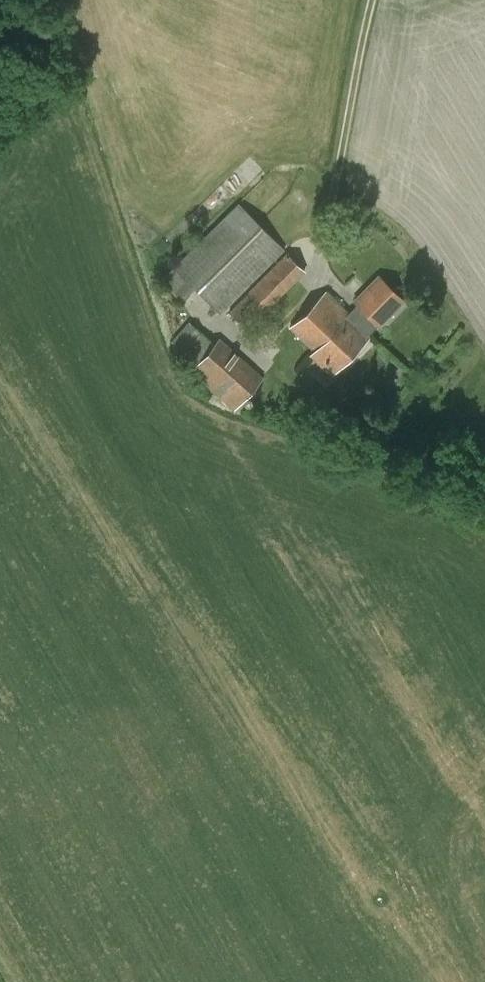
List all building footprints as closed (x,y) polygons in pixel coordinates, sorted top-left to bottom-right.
[(246,290),(248,292),(230,311),(246,328),(306,271),(240,205),(162,281),(182,301),(197,288),(220,313),(246,290)] [(312,352),(310,355),(331,377),(372,337),(368,333),(378,324),(379,325),(403,301),(379,278),(347,311),(326,291),(290,328),(312,352)] [(215,345),(188,321),(171,340),(197,363),(190,370),(234,409),(263,377),(220,338),(215,345)]
